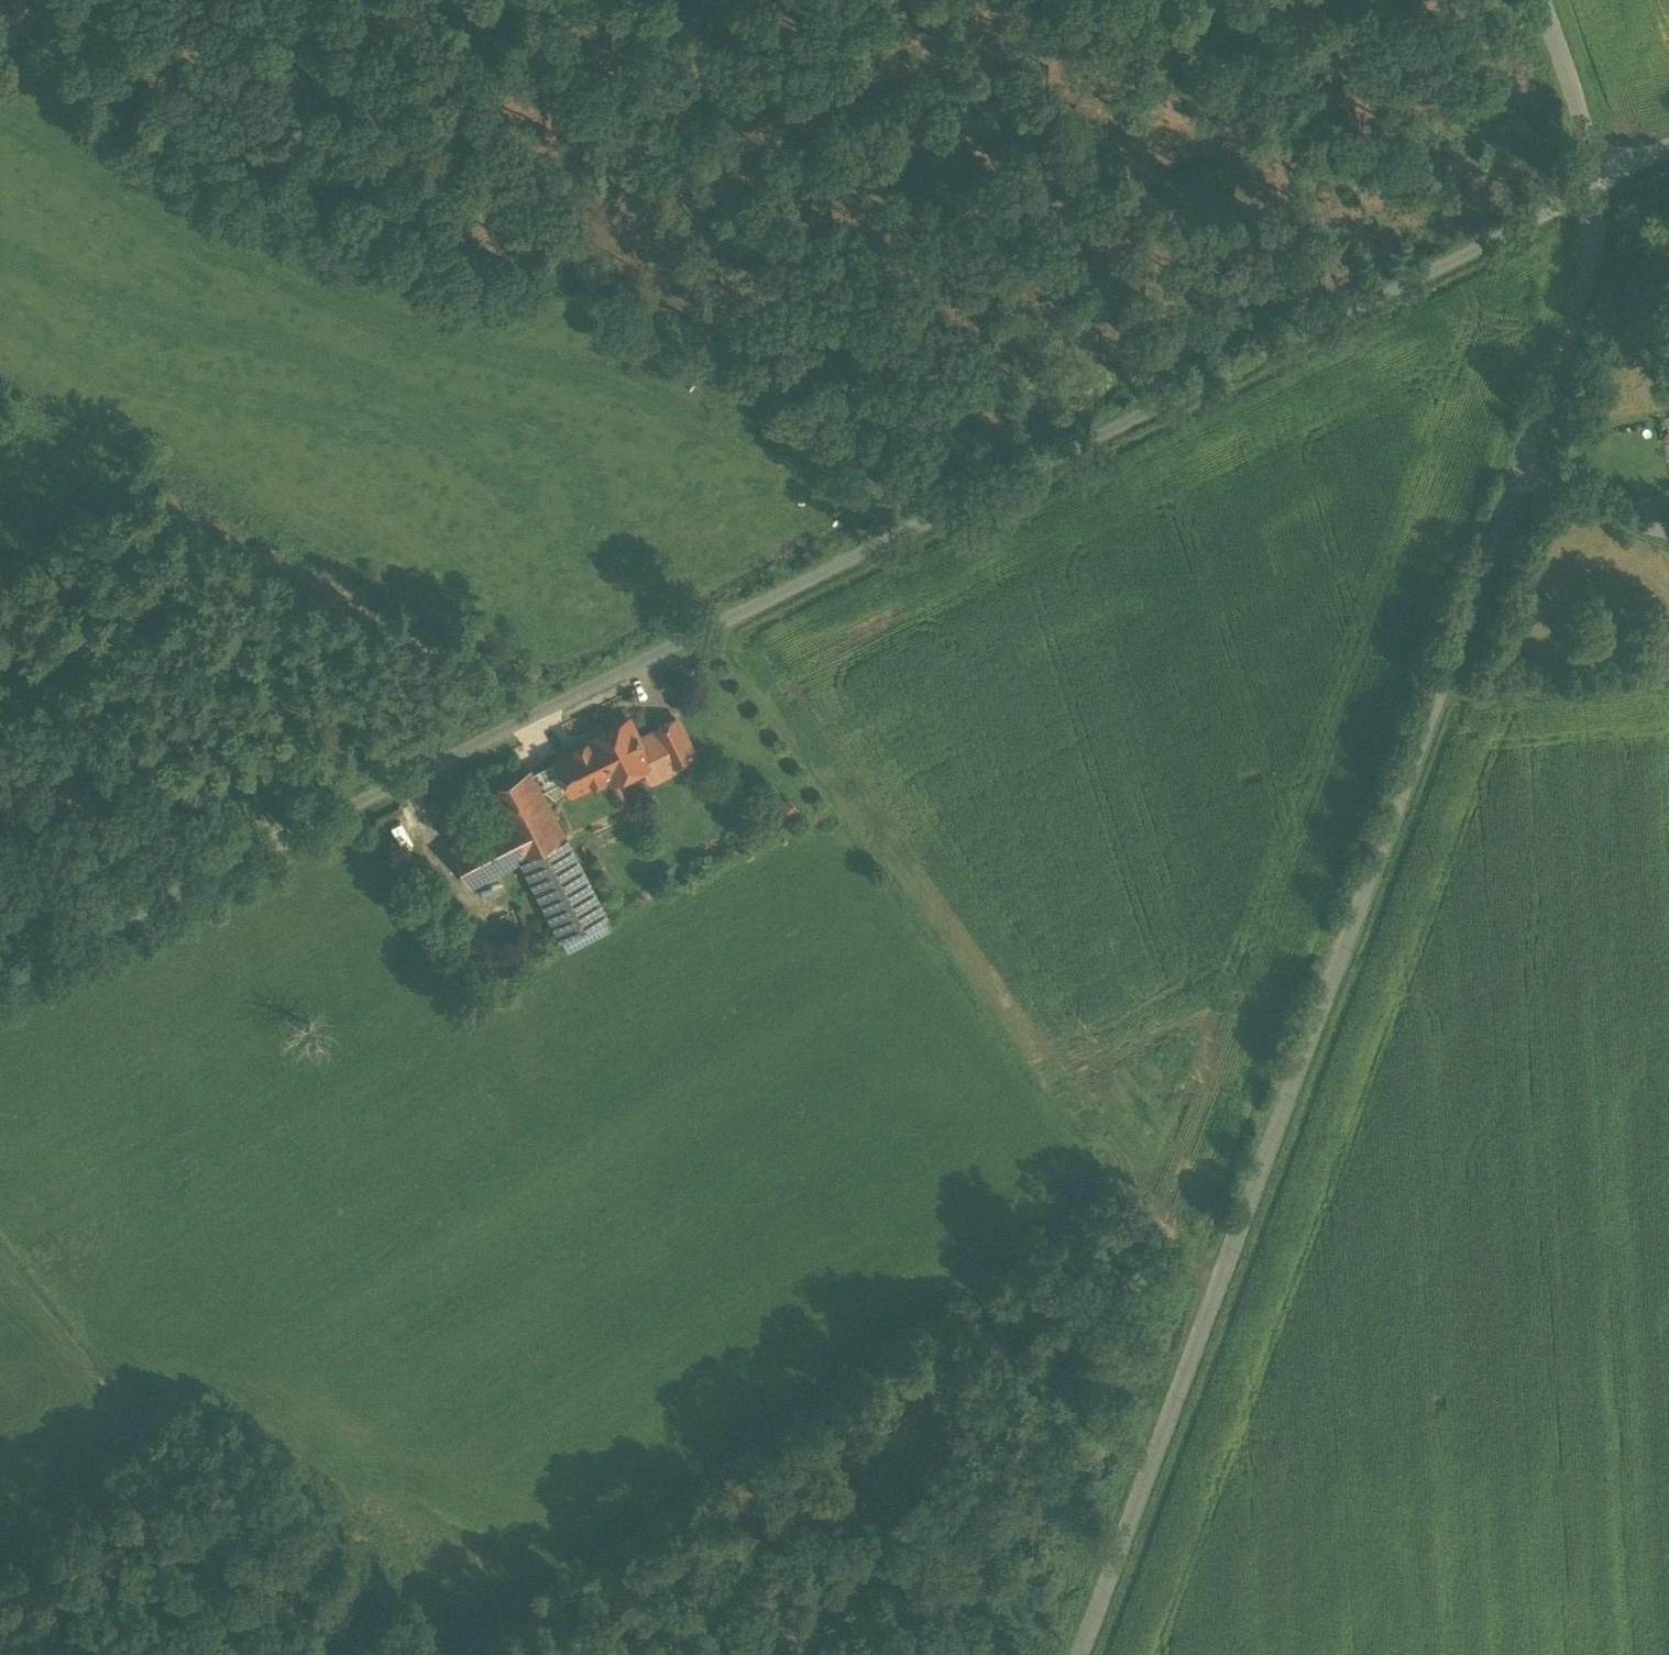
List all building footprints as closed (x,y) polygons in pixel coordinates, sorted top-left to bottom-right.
[(592,737),(554,756),(557,760),(533,772),(542,790),(565,778),(572,792),(610,773),(613,780),(642,766),(651,761),(649,759),(639,738),(628,717),(592,735),(592,737)] [(656,730),(639,738),(649,759),(666,750),(673,763),(694,753),(676,718),(655,728),(656,730)] [(673,763),(666,750),(649,759),(651,761),(642,766),(650,782),(676,769),(673,763)] [(533,772),(531,767),(487,790),(502,820),(451,846),(470,883),(521,858),(562,937),(606,915),(542,790),(533,772)]
